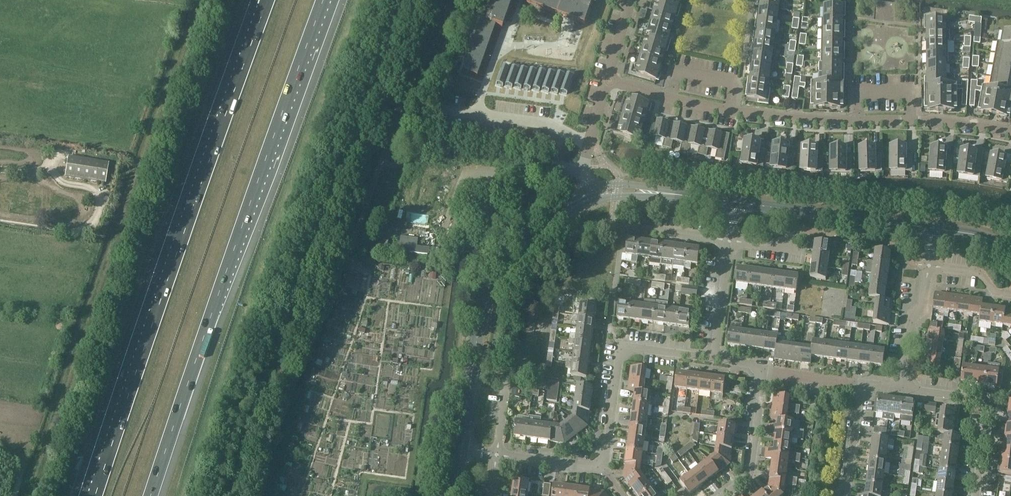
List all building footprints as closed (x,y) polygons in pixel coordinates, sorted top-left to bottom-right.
[(487,23),(485,22),(480,20),(462,72),(477,77),(495,26),(502,29),(512,0),(495,0),(487,23)] [(594,0),(527,0),(526,3),(585,24),(594,0)] [(661,6),(679,11),(681,7),(678,6),(680,0),(660,0),(663,1),(661,6)] [(761,8),(778,10),(779,0),(759,0),(758,3),(761,3),(761,8)] [(822,18),(822,19),(842,19),(842,14),(845,14),(845,4),(834,4),(833,7),(825,7),(825,18),(822,18)] [(655,11),(652,22),(671,28),(675,15),(678,16),(679,11),(661,6),(659,12),(655,11)] [(776,22),(778,10),(761,8),(760,13),(757,12),(756,19),(776,22)] [(928,32),(948,31),(948,20),(936,20),(936,16),(925,16),(925,27),(928,27),(928,32)] [(758,26),(758,31),(775,33),(779,34),(780,22),(776,22),(756,19),(755,25),(758,26)] [(822,19),(821,30),(845,30),(845,24),(842,24),(842,19),(822,19)] [(653,35),(651,41),(669,46),(670,41),(668,41),(671,28),(652,22),(648,34),(653,35)] [(845,36),(845,30),(821,30),(821,40),(842,41),(842,36),(845,36)] [(775,33),(758,31),(757,35),(754,35),(753,41),(776,45),(776,44),(773,44),(775,33)] [(948,32),(948,31),(928,32),(928,42),(948,42),(950,42),(950,32),(948,32)] [(997,42),(1010,44),(1010,32),(1003,31),(1000,42),(997,41),(997,42)] [(821,40),(821,51),(844,52),(845,46),(841,45),(842,41),(821,40)] [(645,45),(641,56),(661,62),(665,50),(668,51),(669,46),(651,41),(649,46),(645,45)] [(775,56),(776,45),(753,41),(752,48),(755,48),(755,53),(775,56)] [(928,42),(928,53),(948,53),(948,46),(948,42),(950,42),(948,42),(928,42)] [(970,53),(971,42),(964,42),(964,47),(962,49),(962,53),(970,53)] [(995,54),(1010,56),(1010,44),(997,42),(995,54)] [(821,51),(821,62),(841,62),(841,58),(844,58),(844,52),(821,51)] [(751,58),(750,64),(770,67),(772,56),(775,56),(755,53),(754,58),(751,58)] [(928,53),(928,64),(948,64),(948,53),(928,53)] [(995,54),(993,65),(1010,69),(1010,56),(995,54)] [(657,75),(661,62),(641,56),(638,68),(643,69),(641,75),(636,74),(659,81),(660,76),(657,75)] [(841,67),(841,62),(821,62),(819,62),(819,73),(841,73),(841,74),(844,74),(844,67),(841,67)] [(770,67),(750,64),(749,71),(752,71),(752,76),(769,78),(771,79),(773,67),(770,66),(770,67)] [(928,64),(928,75),(945,75),(945,64),(948,64),(928,64)] [(991,77),(1010,81),(1010,69),(993,65),(991,77)] [(509,68),(503,66),(496,83),(503,85),(509,68)] [(512,87),(519,69),(512,67),(506,84),(512,87)] [(521,88),(528,70),(521,68),(515,86),(521,88)] [(531,89),(537,71),(530,69),(524,87),(531,89)] [(540,90),(546,72),(539,70),(533,88),(540,90)] [(549,91),(555,74),(549,71),(542,89),(549,91)] [(558,92),(565,75),(558,73),(552,90),(558,92)] [(819,83),(841,84),(841,83),(841,74),(841,73),(819,73),(819,83)] [(561,91),(568,94),(574,76),(567,74),(561,91)] [(925,80),(925,86),(945,86),(945,75),(928,75),(928,80),(925,80)] [(752,76),(751,81),(748,80),(747,87),(767,89),(769,78),(752,76)] [(991,77),(989,89),(1010,93),(1010,81),(991,77)] [(805,84),(800,83),(794,82),(792,99),(798,100),(799,87),(805,88),(805,84)] [(841,83),(841,84),(819,83),(812,83),(811,107),(814,107),(814,108),(840,108),(840,107),(843,107),(844,83),(841,83)] [(961,86),(945,86),(925,86),(925,109),(928,109),(928,111),(945,110),(945,113),(951,113),(951,110),(954,110),(954,109),(957,109),(957,90),(963,90),(962,106),(967,106),(968,86),(961,86)] [(982,88),(977,87),(971,86),(970,106),(974,107),(975,91),(981,92),(982,88)] [(767,91),(767,89),(747,87),(746,93),(749,94),(748,99),(759,100),(758,103),(768,105),(770,92),(767,91)] [(989,88),(983,87),(979,111),(982,111),(981,112),(1007,117),(1007,116),(1010,117),(1010,112),(1010,93),(989,89),(989,88)] [(624,97),(619,115),(643,122),(647,109),(650,110),(651,105),(624,97)] [(640,135),(643,122),(619,115),(613,132),(641,140),(642,135),(640,135)] [(671,149),(673,141),(676,125),(677,126),(677,123),(668,121),(668,124),(658,122),(655,137),(664,139),(662,147),(671,149)] [(676,125),(673,141),(682,143),(680,151),(689,153),(691,145),(690,145),(694,129),(695,127),(686,125),(685,127),(677,126),(676,125)] [(707,157),(708,149),(708,148),(711,133),(712,133),(712,131),(703,129),(703,131),(694,129),(690,145),(691,145),(699,147),(698,155),(707,157)] [(708,148),(708,149),(717,150),(715,158),(724,160),(730,134),(721,132),(720,135),(712,133),(711,133),(708,148)] [(746,140),(742,165),(763,168),(766,150),(759,149),(760,142),(746,140)] [(771,169),(793,171),(795,153),(788,152),(789,145),(774,144),(771,169)] [(801,171),(823,173),(824,155),(817,154),(817,147),(803,147),(801,171)] [(860,148),(861,173),(882,172),(882,154),(875,154),(875,147),(860,148)] [(906,147),(891,147),(891,172),(912,172),(912,154),(906,154),(906,147)] [(846,148),(831,148),(831,173),(852,173),(853,155),(846,155),(846,148)] [(932,148),(930,172),(951,174),(953,156),(946,156),(946,149),(932,148)] [(962,150),(959,170),(958,175),(980,178),(981,169),(982,163),(982,160),(975,159),(976,152),(962,150)] [(987,179),(1008,183),(1010,168),(1010,165),(1005,164),(1006,158),(992,155),(987,179)] [(109,163),(69,157),(66,177),(105,183),(109,163)] [(388,242),(392,232),(386,230),(382,240),(388,242)] [(401,236),(400,247),(417,249),(418,238),(401,236)] [(626,254),(632,255),(631,262),(637,263),(638,256),(640,241),(628,239),(626,254)] [(638,256),(650,258),(652,242),(640,241),(638,256)] [(815,241),(813,254),(829,256),(830,243),(815,241)] [(652,242),(650,258),(649,263),(661,264),(662,259),(664,244),(652,242)] [(662,259),(673,261),(676,245),(664,244),(662,259)] [(676,245),(673,261),(673,266),(685,268),(688,247),(676,245)] [(700,249),(688,247),(685,268),(685,269),(691,269),(691,263),(698,264),(700,249)] [(875,249),(874,262),(889,264),(891,251),(875,249)] [(813,254),(812,266),(827,268),(829,256),(813,254)] [(889,264),(874,262),(868,261),(866,273),(872,274),(887,276),(889,264)] [(826,280),(827,268),(812,266),(810,277),(826,280)] [(750,269),(738,268),(736,283),(748,285),(750,269)] [(748,285),(760,286),(762,271),(750,269),(748,285)] [(774,273),(762,271),(760,286),(772,288),(774,273)] [(784,290),(786,274),(774,273),(772,288),(784,290)] [(798,276),(786,274),(784,290),(796,291),(798,276)] [(886,288),(887,276),(872,274),(870,286),(886,288)] [(698,289),(682,286),(681,292),(681,295),(696,297),(698,289)] [(884,299),(886,288),(870,286),(869,298),(876,299),(884,300),(884,299)] [(940,312),(944,312),(946,294),(935,292),(932,308),(940,309),(940,312)] [(959,295),(946,294),(944,312),(945,313),(948,313),(949,310),(957,312),(959,295)] [(581,305),(579,316),(595,318),(596,306),(594,306),(595,298),(576,295),(575,304),(581,305)] [(964,315),(969,316),(971,297),(959,295),(957,312),(964,313),(964,315)] [(972,314),(980,315),(982,306),(983,299),(971,297),(969,316),(972,316),(972,314)] [(876,299),(874,311),(890,313),(892,300),(884,299),(884,300),(876,299)] [(617,318),(629,319),(631,304),(619,302),(617,318)] [(656,302),(655,307),(653,323),(665,324),(667,309),(668,303),(656,302)] [(643,305),(631,304),(629,319),(641,321),(643,305)] [(655,307),(643,305),(641,321),(653,323),(655,307)] [(987,326),(991,326),(993,308),(982,306),(980,315),(979,322),(987,323),(987,326)] [(1005,309),(993,308),(991,326),(995,327),(995,324),(1003,325),(1005,309)] [(665,324),(677,326),(679,310),(667,309),(665,324)] [(691,312),(679,310),(677,326),(689,328),(691,312)] [(888,324),(890,313),(874,311),(873,322),(888,324)] [(593,330),(593,329),(595,328),(596,324),(594,323),(595,318),(579,316),(573,315),(572,321),(578,322),(578,328),(593,330)] [(569,339),(592,342),(593,330),(578,328),(577,335),(570,334),(569,339)] [(728,345),(740,346),(742,331),(730,329),(728,345)] [(928,330),(927,342),(943,344),(944,332),(928,330)] [(740,346),(752,348),(754,333),(742,331),(740,346)] [(766,334),(754,333),(752,348),(764,350),(766,334)] [(764,350),(775,351),(776,351),(777,343),(778,336),(766,334),(764,350)] [(575,345),(574,352),(590,354),(590,353),(592,353),(593,348),(591,347),(592,342),(569,339),(568,345),(575,345)] [(811,356),(823,358),(825,342),(813,341),(812,348),(811,356)] [(837,344),(825,342),(823,358),(835,359),(837,344)] [(927,342),(925,354),(941,356),(943,344),(927,342)] [(777,343),(776,351),(775,351),(774,359),(786,360),(788,345),(777,343)] [(835,359),(846,361),(849,345),(837,344),(835,359)] [(800,346),(788,345),(786,360),(798,362),(800,346)] [(846,361),(858,363),(860,347),(849,345),(846,361)] [(810,364),(811,356),(812,348),(800,346),(798,362),(810,364)] [(858,363),(870,364),(872,349),(860,347),(858,363)] [(885,350),(872,349),(870,364),(883,366),(885,350)] [(567,358),(566,363),(588,366),(590,354),(574,352),(573,359),(567,358)] [(939,368),(941,356),(925,354),(923,366),(939,368)] [(588,371),(588,366),(566,363),(565,369),(572,370),(571,377),(586,379),(587,377),(589,376),(589,372),(588,371)] [(631,366),(630,378),(645,380),(647,368),(631,366)] [(961,382),(973,383),(975,367),(963,366),(961,382)] [(973,383),(985,385),(987,369),(975,367),(973,383)] [(999,370),(987,369),(985,385),(997,387),(997,384),(1001,385),(1003,371),(999,370)] [(675,388),(687,390),(689,374),(677,372),(675,388)] [(701,376),(689,374),(687,390),(699,391),(701,376)] [(713,377),(701,376),(699,391),(711,393),(713,377)] [(725,379),(713,377),(711,393),(723,394),(725,379)] [(643,392),(645,380),(630,378),(628,390),(651,393),(643,392)] [(559,383),(549,381),(547,400),(557,401),(559,383)] [(577,385),(576,398),(591,400),(593,387),(577,385)] [(520,390),(519,389),(512,388),(511,397),(518,398),(519,398),(520,390)] [(635,392),(634,403),(649,405),(651,393),(628,390),(628,391),(635,392)] [(774,394),(772,406),(791,409),(790,413),(794,413),(796,405),(789,404),(790,396),(774,394)] [(881,420),(887,421),(891,398),(878,396),(878,397),(876,412),(882,413),(881,420)] [(576,398),(574,410),(589,412),(591,400),(576,398)] [(903,400),(891,398),(887,421),(893,421),(894,415),(900,416),(903,400)] [(915,401),(903,400),(900,416),(913,417),(915,401)] [(647,417),(649,405),(634,403),(632,415),(647,417)] [(923,403),(923,404),(922,411),(935,412),(936,404),(923,403)] [(788,413),(790,413),(791,409),(772,406),(770,418),(777,419),(787,420),(788,413)] [(941,409),(939,422),(950,423),(952,407),(946,407),(946,410),(941,409)] [(952,407),(950,423),(948,434),(953,435),(954,428),(957,429),(960,409),(952,407)] [(574,410),(573,417),(588,426),(589,412),(574,410)] [(632,415),(630,427),(646,429),(647,417),(632,415)] [(529,416),(528,422),(529,422),(527,438),(537,439),(540,424),(541,418),(529,416)] [(576,434),(588,426),(573,417),(567,422),(576,434)] [(791,437),(798,438),(799,430),(793,429),(794,421),(787,420),(777,419),(777,426),(774,425),(773,430),(792,433),(791,437)] [(514,436),(527,438),(529,422),(516,421),(514,436)] [(567,422),(560,427),(564,443),(576,434),(567,422)] [(948,434),(950,423),(939,422),(937,433),(944,434),(948,434)] [(720,423),(718,435),(726,436),(727,424),(720,423)] [(537,439),(549,441),(551,426),(540,424),(537,439)] [(735,425),(727,424),(726,436),(733,437),(735,425)] [(560,427),(551,426),(549,441),(564,443),(560,427)] [(630,427),(629,439),(644,441),(646,429),(630,427)] [(874,427),(873,433),(886,435),(886,428),(874,427)] [(775,436),(774,443),(790,445),(791,437),(792,433),(773,430),(772,435),(775,436)] [(944,434),(943,447),(959,449),(961,436),(953,435),(948,434),(944,434)] [(718,435),(716,447),(732,450),(733,437),(726,436),(718,435)] [(873,436),(871,449),(887,451),(889,438),(873,436)] [(1003,449),(1010,450),(1010,437),(1005,436),(1003,449)] [(643,453),(644,441),(629,439),(627,451),(643,453)] [(788,461),(795,462),(796,454),(789,453),(790,445),(774,443),(773,449),(771,449),(770,454),(789,457),(788,461)] [(685,454),(690,450),(687,446),(682,450),(685,454)] [(716,447),(715,455),(730,463),(732,450),(716,447)] [(938,459),(941,459),(957,461),(959,449),(943,447),(942,453),(939,453),(938,459)] [(871,449),(870,460),(886,462),(887,451),(871,449)] [(1002,460),(1010,461),(1010,450),(1003,449),(1002,460)] [(627,451),(626,463),(641,465),(643,453),(627,451)] [(772,459),(771,467),(787,469),(788,461),(789,457),(770,454),(769,459),(772,459)] [(675,455),(670,459),(673,463),(678,459),(675,455)] [(717,473),(730,463),(715,455),(707,461),(717,473)] [(941,459),(940,470),(956,472),(957,461),(941,459)] [(870,460),(868,472),(884,474),(886,462),(870,460)] [(1002,460),(1001,465),(998,465),(997,472),(1000,472),(1010,474),(1010,461),(1002,460)] [(707,461),(699,467),(708,480),(717,473),(707,461)] [(640,473),(641,465),(626,463),(624,477),(640,473)] [(699,467),(689,475),(698,487),(708,480),(699,467)] [(787,485),(791,486),(792,477),(786,477),(787,469),(771,467),(769,478),(788,481),(787,485)] [(954,484),(956,472),(940,470),(938,482),(954,484)] [(882,487),(884,474),(868,472),(866,485),(882,487)] [(645,479),(640,473),(624,477),(632,488),(645,479)] [(689,494),(698,487),(689,475),(680,482),(689,494)] [(672,482),(668,477),(664,480),(668,485),(672,482)] [(787,485),(788,481),(769,478),(768,486),(784,495),(785,485),(787,485)] [(514,479),(512,491),(528,493),(530,481),(514,479)] [(638,495),(642,495),(652,489),(645,479),(632,488),(638,495)] [(938,482),(936,493),(952,495),(954,484),(938,482)] [(543,495),(545,495),(549,495),(551,484),(544,484),(543,495)] [(566,486),(554,485),(552,495),(565,495),(566,486)] [(882,487),(866,485),(865,495),(881,495),(882,487)] [(566,486),(565,495),(577,495),(578,488),(566,486)] [(784,495),(768,486),(762,491),(765,495),(782,495),(784,495)]
